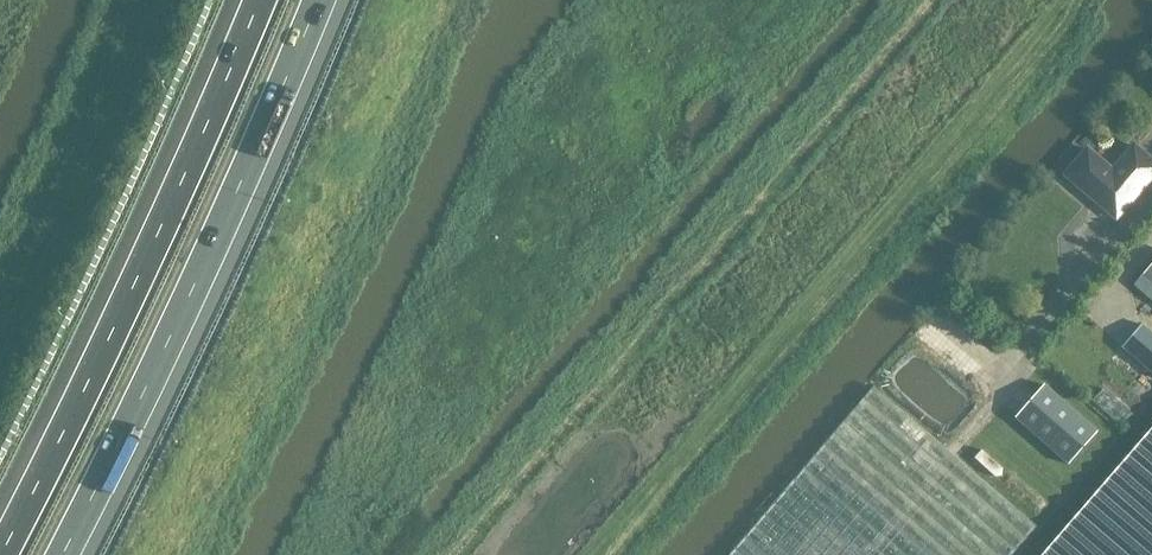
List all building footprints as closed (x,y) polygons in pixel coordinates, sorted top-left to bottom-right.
[(1112,170),(1087,149),(1065,174),(1116,217),(1151,175),(1151,161),(1134,145),(1112,170)] [(1133,285),(1151,301),(1151,262),(1133,285)] [(1141,324),(1123,346),(1151,372),(1151,334),(1141,324)] [(1043,384),(1015,417),(1068,464),(1097,431),(1043,384)] [(1037,526),(874,386),(729,554),(1012,554),(1037,526)] [(1051,544),(1049,542),(1037,554),(1151,554),(1151,427),(1051,544)]
